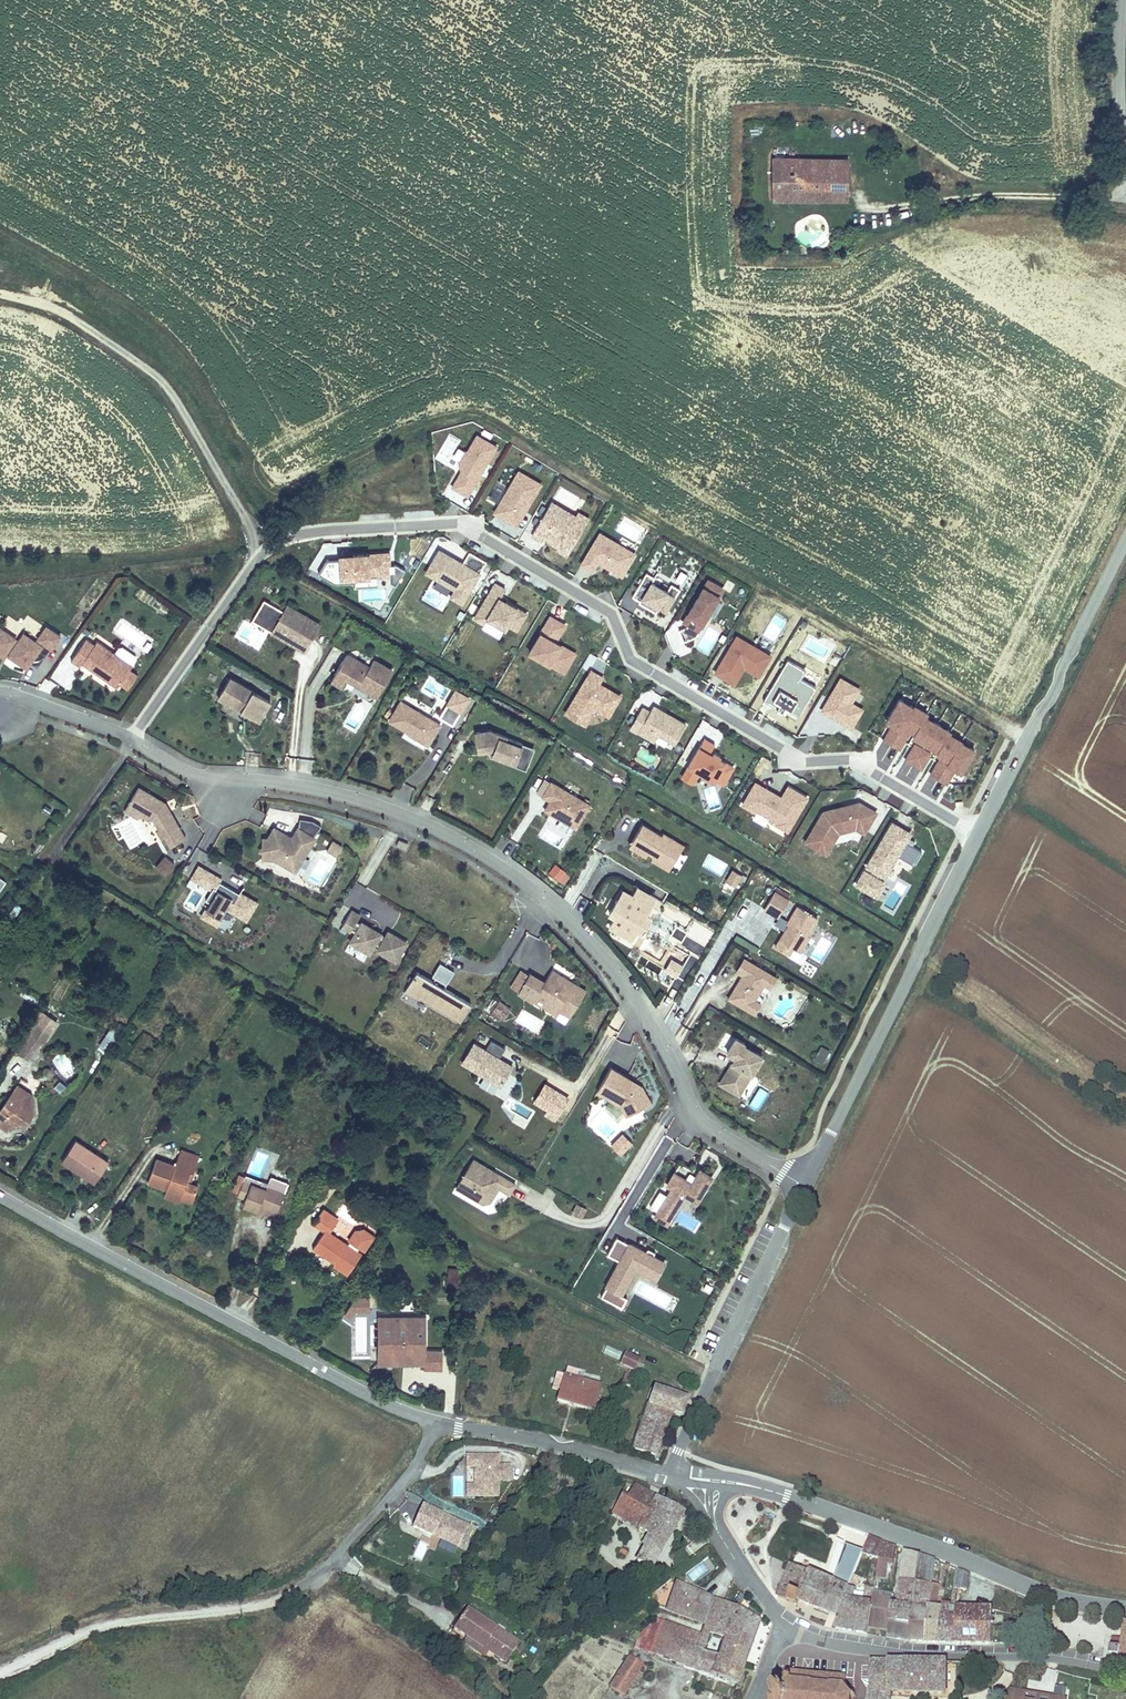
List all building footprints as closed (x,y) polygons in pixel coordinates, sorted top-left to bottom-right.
[(845,187),(845,170),(794,169),(795,158),(771,157),(769,196),(793,197),(793,186),(845,187)] [(845,170),(846,160),(795,158),(794,169),(845,170)] [(845,199),(845,187),(793,186),(793,197),(845,199)] [(466,498),(497,447),(475,434),(456,464),(459,473),(450,488),(466,498)] [(516,529),(542,485),(517,471),(491,514),(516,529)] [(497,504),(503,491),(493,487),(488,500),(497,504)] [(541,516),(531,534),(567,556),(589,519),(577,512),(574,516),(550,502),(547,507),(541,504),(536,513),(541,516)] [(636,555),(598,533),(578,566),(591,574),(597,565),(621,579),(636,555)] [(423,575),(452,591),(447,599),(461,607),(480,575),(479,574),(486,563),(468,552),(461,564),(438,550),(423,575)] [(356,588),(379,587),(390,584),(396,587),(406,571),(391,562),(391,552),(354,553),(354,556),(340,557),(340,559),(326,559),(317,575),(335,585),(341,585),(341,583),(356,583),(356,588)] [(687,576),(680,571),(674,581),(682,585),(687,576)] [(654,579),(645,574),(631,598),(638,602),(637,604),(655,614),(657,611),(665,616),(680,591),(670,585),(665,592),(651,584),(654,579)] [(682,642),(695,638),(724,589),(706,579),(680,623),(687,627),(678,631),(682,642)] [(527,616),(498,599),(504,589),(493,582),(471,620),(483,626),(485,622),(504,633),(507,628),(517,634),(527,616)] [(320,625),(288,607),(285,612),(265,601),(253,621),(273,633),(279,630),(287,634),(284,639),(296,646),(299,641),(308,646),(320,625)] [(525,656),(548,669),(549,668),(564,676),(576,655),(556,644),(566,626),(548,616),(525,656)] [(711,621),(708,627),(719,633),(723,627),(711,621)] [(52,648),(61,635),(48,625),(37,639),(39,641),(25,632),(17,643),(16,642),(18,639),(0,626),(0,654),(5,657),(10,650),(12,651),(9,654),(22,663),(23,662),(28,666),(31,662),(38,667),(52,648)] [(707,628),(695,647),(707,654),(719,635),(707,628)] [(279,630),(273,633),(284,639),(287,634),(279,630)] [(128,661),(94,637),(91,640),(82,634),(67,656),(76,662),(78,658),(113,683),(116,678),(126,665),(128,661)] [(771,657),(735,636),(712,674),(733,687),(743,670),(758,679),(771,657)] [(308,646),(299,641),(296,646),(305,651),(308,646)] [(362,690),(377,699),(394,671),(375,660),(370,667),(349,655),(332,683),(342,689),(346,681),(348,678),(363,687),(362,690)] [(805,671),(787,660),(762,702),(781,712),(783,709),(798,718),(815,688),(800,679),(805,671)] [(133,670),(126,665),(116,678),(124,684),(133,670)] [(603,678),(590,670),(562,716),(584,729),(595,711),(608,719),(621,697),(599,684),(603,678)] [(348,678),(346,681),(362,690),(363,687),(348,678)] [(860,690),(839,678),(819,712),(851,731),(863,710),(852,703),(860,690)] [(271,703),(230,679),(219,699),(227,705),(229,704),(242,711),(241,713),(242,713),(245,713),(250,716),(250,718),(259,724),(271,703)] [(471,699),(456,689),(446,705),(447,706),(461,714),(462,715),(471,699)] [(903,762),(921,772),(929,758),(936,762),(929,776),(946,786),(954,772),(960,776),(974,752),(960,744),(961,742),(949,735),(950,733),(925,719),(927,714),(912,705),(911,707),(897,699),(883,724),(889,728),(882,741),(899,752),(904,744),(911,748),(903,762)] [(442,725),(401,701),(388,722),(409,735),(408,736),(428,748),(442,725)] [(242,711),(229,704),(227,705),(241,713),(242,711)] [(461,714),(447,706),(439,718),(453,727),(461,714)] [(653,744),(657,737),(674,747),(686,725),(652,706),(649,712),(641,708),(628,730),(653,744)] [(527,763),(532,751),(516,745),(517,742),(488,731),(474,733),(477,752),(487,750),(495,749),(495,756),(514,763),(515,758),(527,763)] [(725,765),(719,761),(721,758),(712,752),(710,756),(709,755),(714,746),(704,739),(698,749),(698,748),(679,779),(691,786),(697,776),(713,785),(715,782),(722,787),(734,768),(726,763),(725,765)] [(514,763),(495,756),(495,749),(487,750),(488,757),(524,771),(527,763),(515,758),(514,763)] [(258,767),(259,753),(247,752),(246,766),(258,767)] [(787,834),(809,798),(787,785),(780,797),(753,782),(739,806),(754,815),(755,813),(772,823),(771,825),(787,834)] [(575,829),(588,806),(550,783),(541,797),(549,802),(551,812),(560,817),(559,820),(575,829)] [(186,840),(166,804),(139,788),(125,812),(138,819),(154,820),(170,849),(186,840)] [(543,811),(559,820),(560,817),(551,812),(549,802),(543,811)] [(838,836),(855,831),(863,836),(877,813),(859,802),(821,813),(802,843),(825,857),(838,836)] [(315,837),(322,827),(313,821),(300,819),(299,828),(293,837),(275,828),(268,839),(263,839),(262,861),(276,861),(285,861),(298,869),(318,839),(315,837)] [(915,843),(908,839),(911,834),(890,822),(852,886),(876,900),(886,884),(883,882),(897,858),(914,868),(924,852),(913,846),(915,843)] [(682,848),(641,824),(627,849),(644,859),(647,855),(652,858),(657,861),(659,858),(672,865),(682,848)] [(337,857),(342,847),(333,841),(327,851),(337,857)] [(405,850),(407,845),(398,841),(395,847),(405,850)] [(597,868),(603,855),(594,851),(588,864),(597,868)] [(174,865),(166,858),(157,869),(166,875),(174,865)] [(668,872),(672,865),(659,858),(657,861),(652,858),(650,862),(668,872)] [(285,861),(276,861),(295,874),(298,869),(285,861)] [(556,865),(549,873),(562,885),(569,877),(556,865)] [(199,883),(206,870),(199,866),(191,878),(199,883)] [(242,893),(241,895),(221,883),(223,879),(206,870),(199,883),(213,891),(206,901),(211,904),(202,918),(218,927),(232,903),(235,905),(230,913),(247,923),(259,903),(242,893)] [(731,894),(742,877),(732,871),(721,888),(731,894)] [(652,897),(636,888),(631,896),(627,894),(622,903),(616,899),(606,916),(612,919),(606,929),(630,943),(635,934),(636,933),(633,931),(642,916),(645,917),(651,908),(647,905),(652,897)] [(622,903),(627,894),(621,890),(616,899),(622,903)] [(599,907),(606,912),(617,895),(610,891),(599,907)] [(777,919),(788,901),(774,892),(763,911),(777,919)] [(581,897),(573,909),(583,915),(591,903),(581,897)] [(651,908),(655,899),(652,897),(647,905),(651,908)] [(807,936),(817,919),(796,907),(785,924),(787,925),(774,948),(789,957),(793,950),(800,954),(809,938),(807,936)] [(377,935),(379,934),(359,922),(358,924),(355,922),(360,915),(350,910),(338,930),(349,937),(345,942),(369,956),(372,951),(395,965),(407,944),(386,931),(383,936),(382,938),(377,935)] [(640,936),(650,920),(645,917),(642,916),(633,931),(636,933),(635,934),(640,936)] [(742,976),(750,964),(742,959),(735,971),(742,976)] [(675,979),(682,967),(671,960),(663,972),(675,979)] [(453,973),(439,964),(429,980),(444,988),(453,973)] [(770,989),(776,979),(750,964),(742,976),(728,1000),(754,1015),(760,1006),(753,1001),(763,985),(770,989)] [(568,1020),(586,991),(551,971),(544,983),(529,974),(528,976),(519,971),(509,987),(517,992),(516,995),(555,1018),(558,1013),(568,1020)] [(429,980),(416,972),(405,992),(458,1024),(470,1004),(444,988),(429,980)] [(511,1010),(498,1001),(497,1003),(492,999),(486,1008),(491,1012),(490,1013),(503,1021),(511,1010)] [(109,1052),(119,1031),(108,1026),(98,1047),(109,1052)] [(32,1034),(19,1053),(28,1060),(41,1040),(32,1034)] [(734,1059),(719,1085),(731,1092),(735,1085),(742,1090),(761,1058),(743,1047),(744,1045),(735,1040),(726,1054),(734,1059)] [(472,1043),(459,1064),(499,1088),(512,1067),(499,1059),(504,1049),(490,1041),(484,1051),(472,1043)] [(822,1064),(828,1052),(820,1048),(814,1060),(822,1064)] [(595,1094),(619,1107),(625,1118),(651,1104),(641,1087),(610,1069),(595,1094)] [(33,1094),(18,1083),(10,1095),(13,1098),(33,1094)] [(568,1099),(543,1084),(532,1103),(546,1111),(543,1116),(554,1123),(568,1099)] [(742,1090),(735,1085),(731,1092),(738,1097),(742,1090)] [(760,1088),(750,1106),(759,1110),(769,1092),(760,1088)] [(33,1094),(13,1098),(10,1095),(0,1109),(0,1124),(6,1128),(9,1124),(30,1123),(36,1114),(33,1094)] [(620,1156),(632,1144),(621,1134),(609,1145),(620,1156)] [(76,1141),(62,1162),(95,1184),(109,1163),(76,1141)] [(180,1200),(193,1205),(199,1186),(188,1182),(191,1174),(194,1175),(200,1156),(181,1150),(176,1165),(156,1159),(147,1185),(167,1191),(182,1196),(180,1200)] [(515,1182),(472,1157),(455,1186),(482,1202),(490,1200),(498,1186),(509,1193),(515,1182)] [(659,1191),(651,1205),(658,1210),(653,1218),(668,1227),(685,1198),(698,1205),(714,1178),(700,1169),(695,1176),(690,1173),(686,1178),(675,1172),(666,1187),(670,1189),(667,1195),(659,1191)] [(244,1176),(236,1197),(244,1200),(241,1209),(256,1214),(257,1212),(275,1218),(284,1192),(266,1186),(267,1184),(244,1176)] [(267,1184),(266,1186),(284,1192),(287,1184),(269,1178),(267,1184)] [(182,1196),(167,1191),(164,1198),(179,1203),(180,1200),(182,1196)] [(357,1252),(358,1250),(363,1254),(374,1237),(362,1230),(353,1232),(346,1242),(348,1244),(347,1245),(329,1233),(338,1220),(323,1210),(311,1227),(322,1234),(311,1251),(332,1266),(331,1268),(346,1277),(361,1255),(357,1252)] [(618,1292),(632,1266),(636,1269),(638,1265),(657,1275),(664,1261),(653,1255),(655,1251),(647,1247),(645,1250),(616,1235),(607,1253),(620,1260),(601,1295),(622,1307),(627,1297),(622,1295),(618,1292)] [(657,1275),(638,1265),(636,1269),(655,1279),(657,1275)] [(622,1295),(636,1269),(632,1266),(618,1292),(622,1295)] [(368,1313),(368,1298),(349,1298),(339,1313),(349,1320),(354,1313),(368,1313)] [(376,1317),(376,1367),(422,1367),(424,1367),(424,1351),(424,1317),(376,1317)] [(618,1360),(620,1352),(604,1347),(601,1356),(618,1360)] [(441,1371),(441,1351),(424,1351),(424,1367),(422,1367),(422,1371),(441,1371)] [(620,1362),(635,1369),(640,1358),(626,1351),(620,1362)] [(566,1367),(557,1401),(569,1405),(570,1401),(593,1408),(600,1384),(574,1377),(576,1370),(566,1367)] [(680,1421),(687,1403),(652,1391),(646,1409),(670,1418),(680,1421)] [(656,1458),(670,1418),(646,1409),(631,1450),(656,1458)] [(498,1467),(498,1457),(463,1457),(463,1471),(472,1471),(472,1487),(463,1487),(463,1500),(498,1500),(498,1484),(509,1484),(509,1467),(498,1467)] [(651,1571),(682,1515),(655,1500),(657,1498),(633,1485),(626,1497),(621,1494),(610,1515),(648,1536),(632,1564),(640,1569),(651,1571)] [(457,1550),(467,1526),(422,1506),(411,1530),(457,1550)] [(881,1558),(883,1540),(869,1535),(862,1554),(881,1558)] [(894,1564),(897,1544),(883,1540),(881,1558),(878,1576),(887,1577),(889,1563),(894,1564)] [(897,1600),(893,1600),(888,1629),(887,1637),(909,1640),(926,1641),(929,1601),(931,1602),(934,1582),(937,1559),(904,1548),(897,1600)] [(850,1585),(858,1564),(843,1557),(835,1577),(823,1609),(840,1615),(850,1585)] [(342,1572),(354,1579),(363,1565),(351,1558),(342,1572)] [(716,1570),(710,1558),(686,1570),(693,1583),(716,1570)] [(809,1569),(790,1561),(777,1595),(792,1601),(798,1603),(800,1599),(823,1609),(835,1577),(810,1567),(809,1569)] [(958,1568),(955,1587),(959,1587),(968,1589),(971,1572),(958,1568)] [(994,1604),(996,1583),(983,1577),(982,1604),(966,1603),(968,1589),(959,1587),(957,1603),(956,1642),(993,1642),(994,1604)] [(712,1600),(666,1578),(636,1603),(642,1610),(660,1595),(655,1610),(703,1627),(712,1600)] [(940,1641),(944,1604),(938,1603),(941,1583),(934,1582),(931,1602),(929,1601),(926,1641),(940,1641)] [(870,1626),(874,1590),(875,1587),(866,1585),(864,1598),(855,1596),(858,1587),(850,1585),(840,1615),(836,1628),(868,1633),(870,1626)] [(888,1629),(893,1600),(894,1592),(874,1590),(870,1626),(888,1629)] [(742,1670),(758,1625),(712,1600),(703,1627),(700,1636),(707,1639),(708,1636),(722,1643),(715,1660),(742,1670)] [(953,1600),(944,1600),(944,1604),(940,1641),(956,1642),(957,1603),(953,1603),(953,1600)] [(517,1644),(465,1609),(452,1628),(465,1638),(496,1658),(504,1664),(517,1644)] [(651,1656),(663,1623),(654,1620),(639,1634),(633,1648),(651,1656)] [(715,1660),(702,1655),(707,1639),(700,1636),(663,1623),(651,1656),(736,1688),(742,1670),(715,1660)] [(1122,1625),(1118,1663),(1125,1664),(1125,1625),(1122,1625)] [(496,1658),(465,1638),(461,1644),(492,1665),(496,1658)] [(643,1664),(630,1656),(619,1673),(622,1674),(609,1693),(618,1698),(620,1698),(643,1664)] [(946,1665),(870,1662),(868,1696),(890,1697),(924,1698),(945,1698),(946,1665)] [(786,1675),(785,1682),(774,1681),(771,1698),(854,1698),(853,1694),(850,1690),(847,1686),(847,1679),(844,1677),(790,1673),(786,1675)] [(1058,1698),(1065,1698),(1066,1688),(1056,1687),(1054,1698),(1058,1698)]
